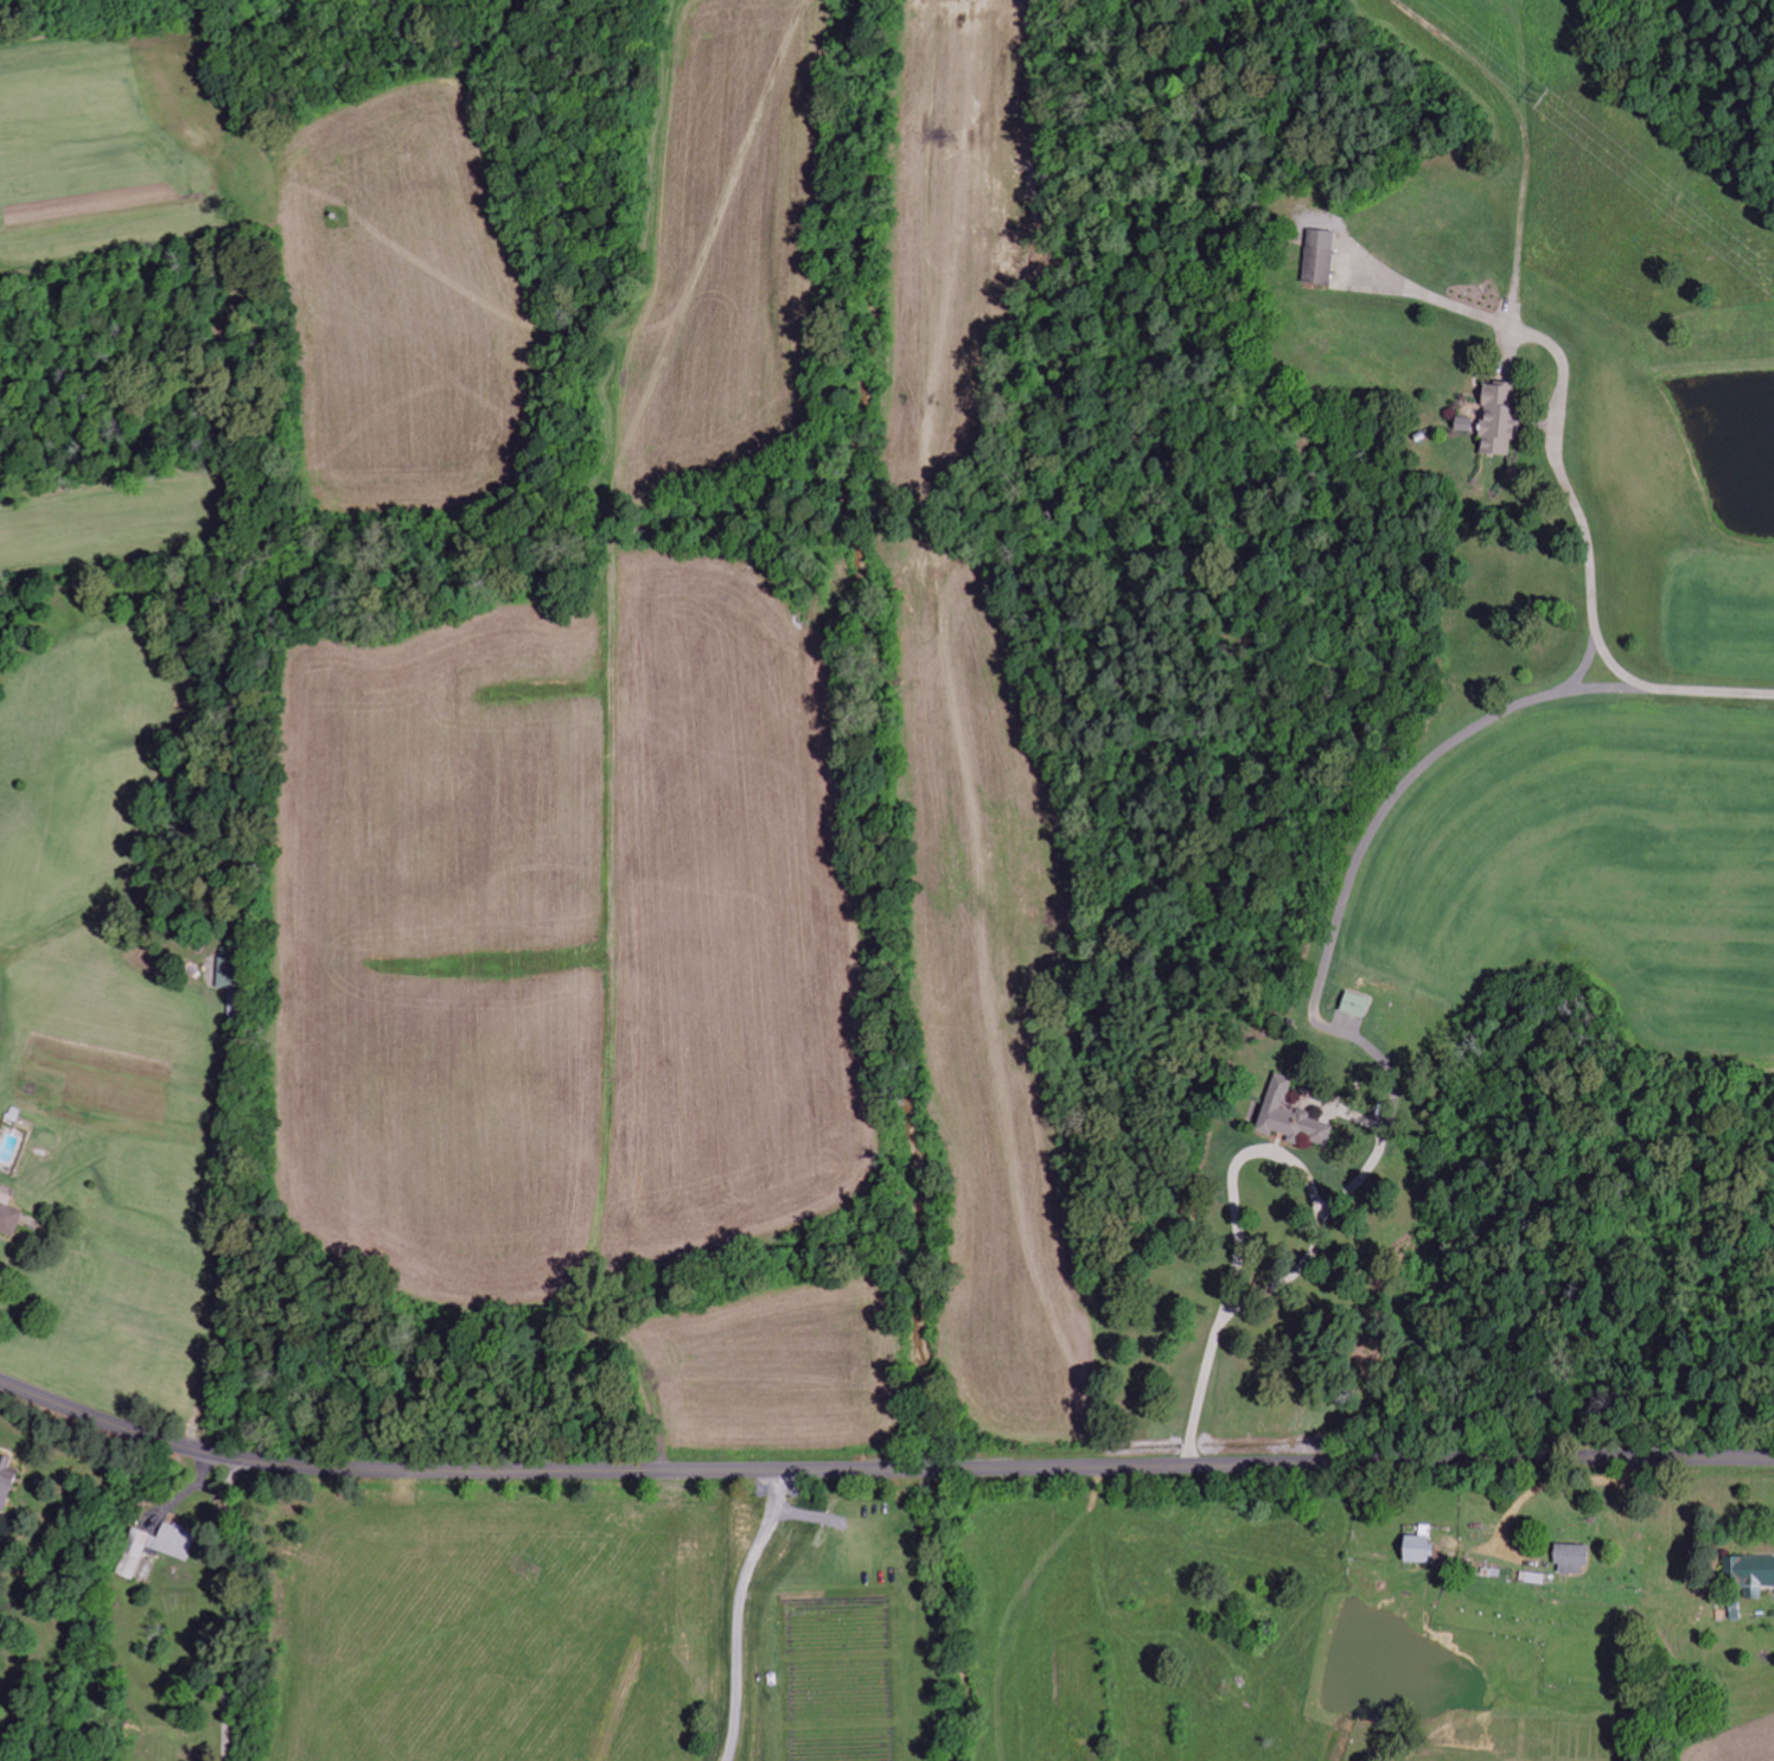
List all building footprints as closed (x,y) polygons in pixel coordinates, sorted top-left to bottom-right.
[(1305,285),(1333,287),(1336,233),(1308,232),(1305,285)] [(1511,458),(1513,442),(1521,442),(1524,409),(1516,408),(1518,387),(1488,385),(1482,455),(1511,458)] [(1478,421),(1459,418),(1457,431),(1476,434),(1478,421)] [(242,960),(220,959),(219,988),(241,989),(242,960)] [(1372,999),(1348,992),(1342,1012),(1366,1019),(1372,999)] [(1258,1132),(1274,1137),(1276,1133),(1291,1137),(1289,1143),(1303,1147),(1306,1139),(1331,1147),(1337,1125),(1299,1113),(1299,1114),(1285,1110),(1295,1079),(1276,1074),(1258,1132)] [(25,1211),(10,1207),(13,1196),(0,1192),(0,1233),(18,1238),(25,1211)] [(8,1512),(20,1475),(11,1472),(15,1458),(4,1455),(1,1464),(0,1463),(0,1509),(8,1512)] [(134,1529),(117,1575),(133,1581),(142,1557),(152,1561),(155,1552),(187,1564),(198,1535),(165,1522),(159,1538),(134,1529)] [(1437,1537),(1409,1537),(1409,1563),(1438,1562),(1437,1537)] [(1588,1575),(1589,1547),(1559,1545),(1558,1574),(1588,1575)] [(1727,1581),(1752,1581),(1752,1600),(1763,1600),(1763,1586),(1773,1586),(1773,1558),(1727,1558),(1727,1581)]
